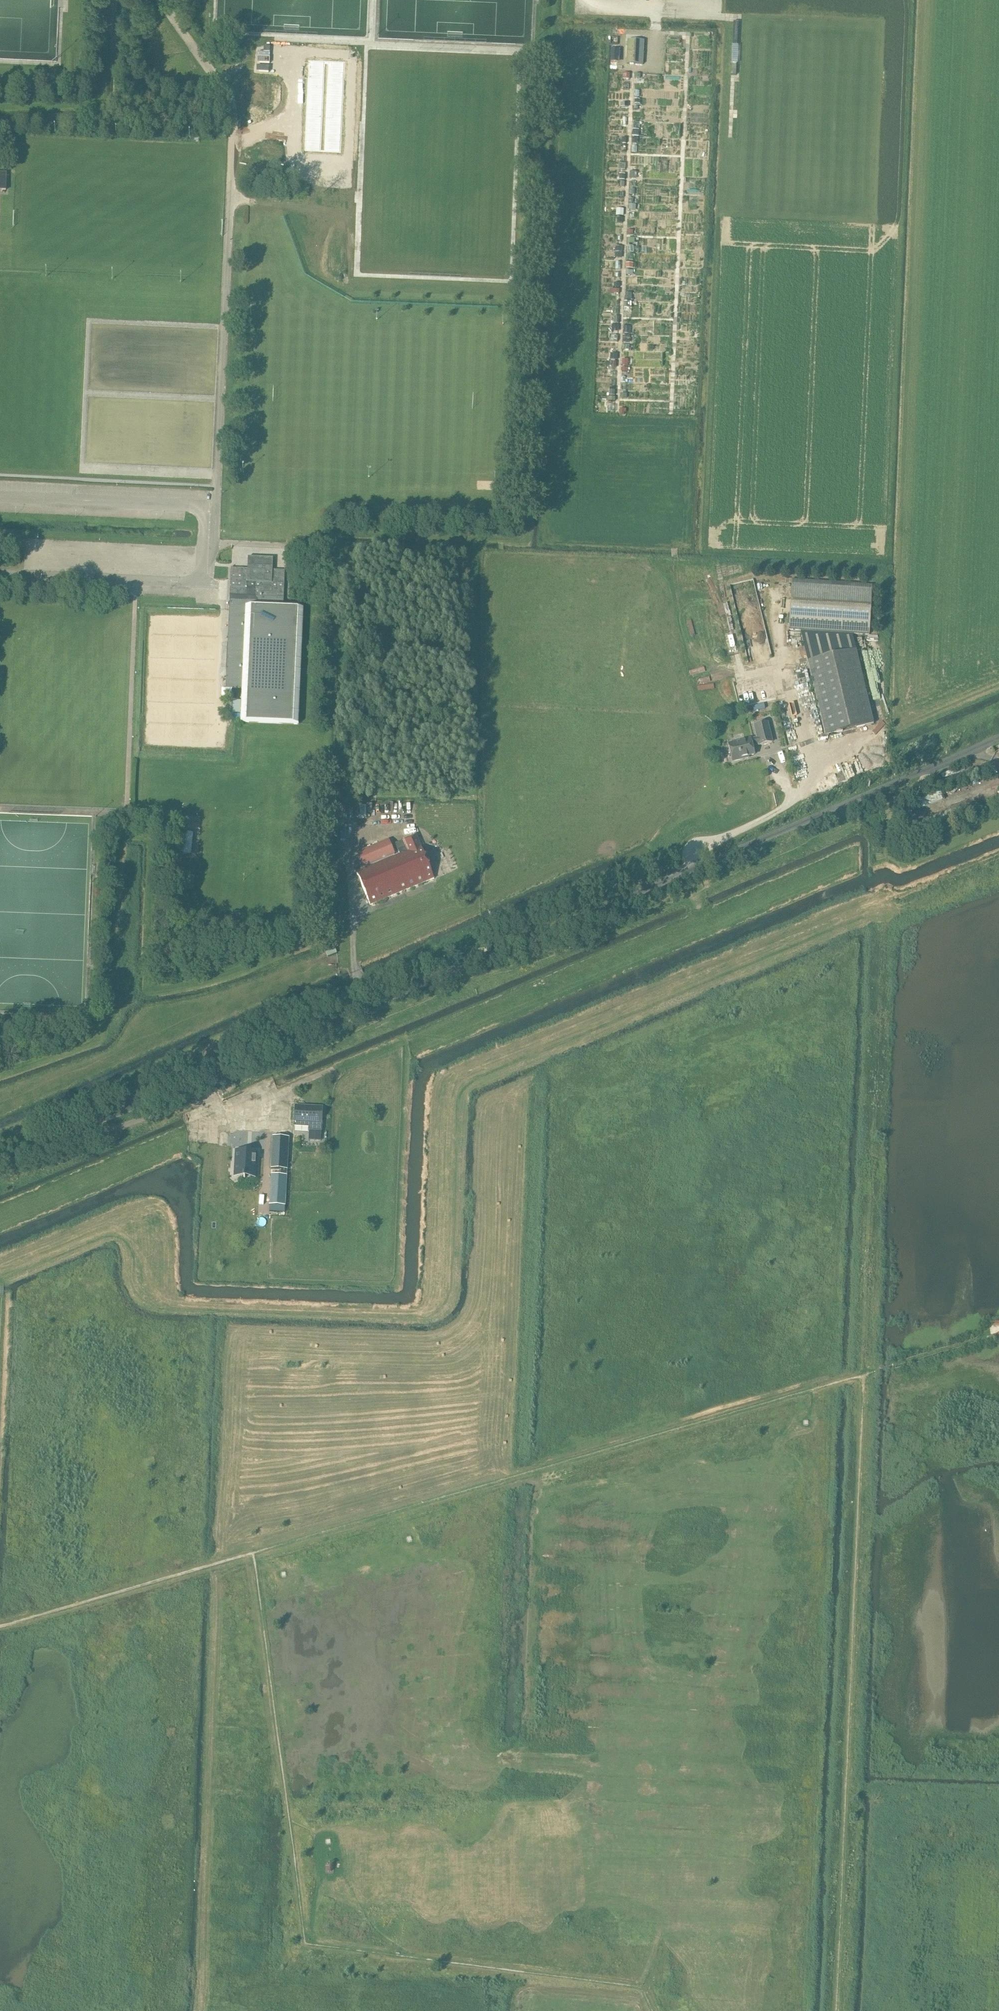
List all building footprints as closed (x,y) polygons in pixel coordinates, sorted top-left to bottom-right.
[(627,57),(627,64),(643,65),(644,41),(628,40),(627,51),(630,51),(629,57),(627,57)] [(306,83),(304,132),(310,133),(309,154),(345,156),(349,67),(313,65),(312,83),(306,83)] [(248,557),(247,569),(247,581),(272,582),(272,570),(273,558),(248,557)] [(231,567),(230,590),(230,594),(284,597),(285,569),(284,569),(284,570),(272,570),(272,582),(247,581),(247,569),(232,568),(232,567),(231,567)] [(872,585),(792,580),(789,630),(869,635),(872,585)] [(242,689),(241,722),(299,724),(304,609),(297,609),(298,603),(283,603),(284,597),(230,594),(226,688),(242,689)] [(856,650),(808,661),(825,735),(874,724),(856,650)] [(757,738),(750,740),(750,739),(728,744),(733,761),(742,759),(742,758),(754,755),(752,746),(759,744),(759,745),(772,742),(767,723),(754,726),(757,738)] [(177,853),(190,854),(192,834),(180,832),(177,853)] [(365,869),(356,872),(370,905),(433,878),(416,835),(403,841),(395,844),(400,854),(395,856),(388,840),(358,852),(365,869)] [(323,1107),(295,1106),(294,1126),(309,1127),(309,1130),(322,1130),(323,1107)] [(273,1136),(271,1168),(288,1169),(289,1137),(273,1136)] [(256,1151),(235,1150),(234,1177),(244,1177),(244,1173),(235,1173),(236,1150),(256,1151)] [(236,1150),(235,1173),(244,1173),(244,1177),(244,1178),(245,1178),(245,1177),(245,1174),(255,1174),(255,1178),(256,1178),(257,1151),(256,1151),(236,1150)] [(271,1174),(270,1205),(285,1206),(287,1175),(271,1174)]
